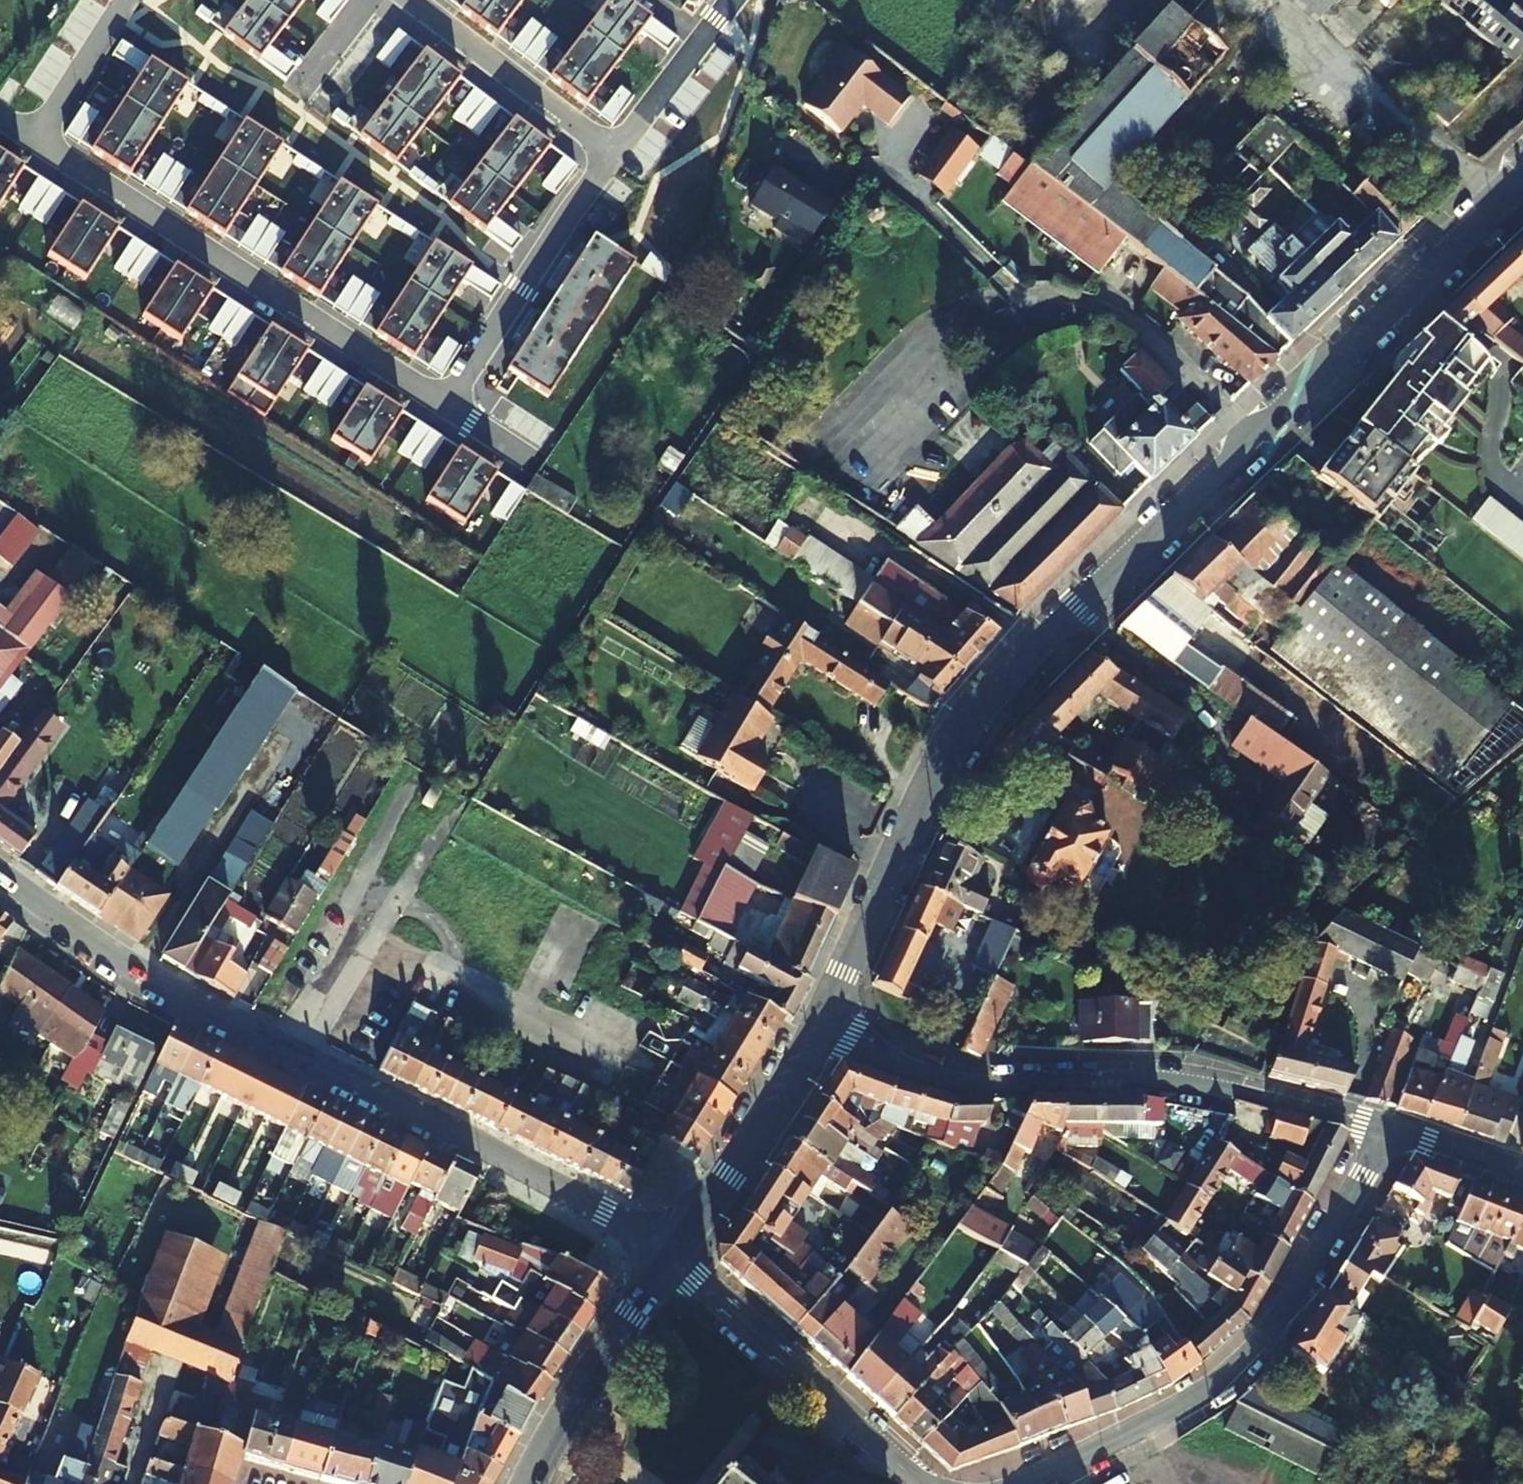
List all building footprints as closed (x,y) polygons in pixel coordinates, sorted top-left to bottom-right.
[(241,48),(270,10),(256,0),(249,0),(223,35),(241,48)] [(270,10),(277,0),(256,0),(270,10)] [(270,10),(288,24),(306,0),(277,0),(270,10)] [(329,24),(348,0),(327,0),(316,14),(329,24)] [(477,25),(496,0),(467,0),(459,11),(477,25)] [(477,25),(495,38),(524,0),(496,0),(477,25)] [(599,50),(632,7),(622,0),(609,0),(604,7),(581,36),(599,50)] [(1026,166),(1121,239),(1162,270),(1199,299),(1276,358),(1341,295),(1288,242),(1272,227),(1247,254),(1272,280),(1275,285),(1286,296),(1263,318),(1246,298),(1105,190),(1219,64),(1179,28),(1205,0),(1176,0),(1026,166)] [(1315,26),(1350,0),(1283,0),(1315,26)] [(1395,15),(1407,0),(1377,0),(1395,15)] [(1514,64),(1522,53),(1522,40),(1516,34),(1474,0),(1435,0),(1514,64)] [(632,7),(599,50),(617,64),(640,34),(650,21),(632,7)] [(270,10),(241,48),(259,62),(288,24),(270,10)] [(522,59),(543,31),(530,21),(509,50),(522,59)] [(655,25),(650,21),(640,34),(645,38),(655,25)] [(655,25),(645,38),(667,55),(677,42),(655,25)] [(543,31),(522,59),(535,69),(556,41),(543,31)] [(376,60),(389,70),(410,42),(397,32),(376,60)] [(549,79),(567,93),(599,50),(581,36),(549,79)] [(599,50),(567,93),(585,107),(617,64),(599,50)] [(908,98),(844,50),(835,51),(819,72),(820,82),(821,82),(803,107),(839,134),(861,105),(865,107),(866,106),(872,110),(870,112),(888,125),(908,98)] [(388,100),(406,114),(442,66),(424,53),(388,100)] [(129,178),(188,85),(147,58),(88,152),(129,178)] [(442,66),(406,114),(424,127),(460,80),(442,66)] [(1456,97),(1473,106),(1489,76),(1471,67),(1456,97)] [(620,89),(598,117),(612,127),(633,100),(620,89)] [(465,128),(486,100),(474,90),(452,118),(465,128)] [(1442,126),(1464,113),(1451,92),(1429,104),(1442,126)] [(359,138),(377,152),(406,114),(388,100),(359,138)] [(465,128),(478,138),(499,110),(486,100),(465,128)] [(406,114),(377,152),(395,165),(424,127),(406,114)] [(1251,188),(1268,169),(1295,141),(1269,116),(1213,174),(1239,199),(1230,208),(1256,235),(1268,223),(1253,208),(1242,197),(1251,188)] [(943,194),(987,139),(962,119),(918,174),(943,194)] [(182,213),(224,239),(283,146),(242,120),(182,213)] [(477,168),(495,182),(531,134),(513,121),(477,168)] [(531,134),(495,182),(513,196),(549,148),(531,134)] [(25,168),(0,151),(0,206),(25,168)] [(563,158),(542,186),(555,196),(576,168),(563,158)] [(1121,239),(1026,166),(1001,202),(1095,273),(1121,239)] [(803,247),(831,202),(805,186),(802,190),(789,182),(791,180),(771,167),(748,203),(775,221),(771,227),(803,247)] [(448,206),(466,220),(495,182),(477,168),(448,206)] [(1374,175),(1352,198),(1370,217),(1371,215),(1394,238),(1397,241),(1420,220),(1374,175)] [(495,182),(466,220),(484,234),(494,221),(513,196),(495,182)] [(318,298),(377,209),(339,183),(279,272),(318,298)] [(1242,197),(1253,208),(1262,199),(1251,188),(1242,197)] [(1366,271),(1397,241),(1394,238),(1371,215),(1370,217),(1349,232),(1311,193),(1302,202),(1316,215),(1324,222),(1327,219),(1349,240),(1343,247),(1366,271)] [(120,231),(80,205),(46,258),(87,284),(120,231)] [(1349,240),(1327,219),(1324,222),(1316,215),(1288,242),(1341,295),(1366,271),(1343,247),(1349,240)] [(494,221),(484,234),(511,254),(521,241),(494,221)] [(507,370),(550,398),(635,266),(592,239),(507,370)] [(1463,299),(1478,315),(1471,323),(1522,365),(1522,346),(1504,331),(1512,323),(1491,305),(1522,275),(1522,276),(1522,241),(1463,299)] [(375,337),(415,361),(473,268),(434,243),(375,337)] [(213,290),(174,265),(141,318),(181,343),(213,290)] [(1162,270),(1150,287),(1186,316),(1180,323),(1249,384),(1276,358),(1199,299),(1162,270)] [(1463,299),(1453,309),(1471,323),(1478,315),(1463,299)] [(1471,323),(1453,309),(1440,322),(1457,336),(1471,323)] [(1457,336),(1440,322),(1438,323),(1455,337),(1457,336)] [(1472,351),(1455,337),(1438,323),(1400,359),(1406,364),(1356,429),(1408,471),(1421,459),(1415,452),(1421,444),(1426,447),(1463,398),(1459,395),(1476,373),(1477,371),(1478,368),(1478,366),(1478,363),(1477,361),(1476,359),(1476,357),(1474,354),(1472,351)] [(308,352),(267,327),(226,392),(267,417),(308,352)] [(1131,465),(1149,482),(1190,442),(1152,403),(1170,386),(1138,352),(1137,354),(1120,370),(1141,393),(1089,443),(1120,476),(1131,465)] [(403,414),(363,388),(330,440),(370,466),(403,414)] [(1415,476),(1408,471),(1356,429),(1318,476),(1378,522),(1415,476)] [(1031,467),(1010,448),(964,497),(956,490),(945,502),(953,509),(936,526),(916,507),(896,527),(920,543),(1021,608),(1118,512),(1050,446),(1038,457),(1031,467)] [(496,475),(457,450),(424,502),(463,527),(496,475)] [(1464,515),(1442,498),(1425,518),(1447,537),(1464,515)] [(1520,523),(1509,514),(1500,507),(1489,498),(1471,521),(1482,529),(1491,537),(1502,546),(1513,554),(1522,563),(1522,526),(1520,523)] [(1253,500),(1211,541),(1214,543),(1299,615),(1281,635),(1269,649),(1459,796),(1522,742),(1522,715),(1335,565),(1253,500)] [(15,512),(0,532),(0,554),(11,563),(37,529),(15,512)] [(1413,533),(1405,543),(1427,561),(1435,551),(1413,533)] [(1211,541),(1194,558),(1236,596),(1237,598),(1264,621),(1281,635),(1299,615),(1214,543),(1211,541)] [(9,675),(76,584),(85,572),(95,559),(70,544),(62,555),(53,568),(45,579),(34,570),(21,589),(29,595),(3,631),(0,628),(0,686),(9,675)] [(800,568),(809,574),(961,675),(997,635),(886,563),(872,584),(864,578),(814,546),(800,568)] [(1170,579),(1210,611),(1215,604),(1240,625),(1235,631),(1247,641),(1264,621),(1237,598),(1236,596),(1194,558),(1170,579)] [(908,694),(931,708),(961,675),(809,574),(781,615),(865,667),(881,643),(923,672),(908,694)] [(1248,721),(1276,742),(1277,740),(1289,723),(1186,646),(1213,614),(1210,611),(1170,579),(1122,626),(1171,661),(1170,663),(1249,720),(1248,721)] [(764,713),(769,717),(802,660),(872,705),(887,681),(865,667),(781,615),(780,614),(730,693),(764,713)] [(1082,725),(1106,702),(1097,696),(1114,676),(1088,659),(1027,722),(1055,737),(1074,718),(1082,725)] [(150,837),(138,855),(167,875),(210,808),(214,811),(294,687),(262,666),(150,837)] [(0,686),(0,710),(20,683),(9,675),(0,686)] [(1129,685),(1114,676),(1097,696),(1106,702),(1115,707),(1129,685)] [(1137,720),(1108,766),(1111,768),(1143,785),(1166,747),(1171,740),(1139,720),(1151,700),(1129,685),(1115,707),(1137,720)] [(713,724),(695,756),(751,789),(767,764),(748,753),(769,717),(764,713),(730,693),(719,713),(713,724)] [(1184,719),(1151,700),(1139,720),(1171,740),(1184,719)] [(677,747),(695,756),(713,724),(696,714),(677,747)] [(1276,742),(1248,721),(1232,744),(1284,781),(1264,811),(1267,813),(1247,843),(1291,867),(1308,841),(1292,830),(1328,776),(1276,742)] [(0,769),(0,810),(53,736),(34,722),(18,744),(0,769)] [(1036,758),(1060,771),(1064,763),(1050,754),(1054,748),(1068,756),(1073,747),(1055,737),(1027,722),(998,753),(1028,770),(1036,758)] [(18,744),(0,732),(0,769),(18,744)] [(129,777),(148,749),(132,739),(92,802),(87,799),(61,838),(80,851),(110,806),(118,794),(129,777)] [(1108,766),(1073,747),(1068,756),(1064,763),(1060,771),(1059,773),(1096,793),(1097,793),(1111,768),(1108,766)] [(1143,785),(1167,799),(1190,762),(1166,747),(1143,785)] [(129,777),(118,794),(128,802),(139,784),(129,777)] [(752,816),(711,794),(699,815),(739,838),(752,816)] [(1079,893),(1110,836),(1088,824),(1090,821),(1087,809),(1072,801),(1063,805),(1027,872),(1030,881),(1044,888),(1051,885),(1054,891),(1059,893),(1057,897),(1063,900),(1065,897),(1068,898),(1074,897),(1076,892),(1079,893)] [(128,871),(138,855),(150,837),(142,833),(133,848),(122,841),(116,848),(104,840),(120,813),(110,806),(80,851),(56,886),(99,915),(101,912),(128,871)] [(245,832),(258,816),(250,812),(240,828),(245,832)] [(318,897),(364,819),(357,815),(345,832),(343,831),(314,876),(305,871),(296,885),(286,878),(263,915),(294,934),(303,919),(309,908),(316,896),(318,897)] [(258,816),(245,832),(261,842),(264,837),(271,825),(258,816)] [(854,874),(752,816),(739,838),(727,860),(722,870),(756,884),(775,848),(805,865),(791,899),(793,899),(835,917),(854,874)] [(18,858),(31,840),(0,818),(0,846),(18,858)] [(229,853),(245,832),(240,828),(234,838),(226,852),(229,853)] [(261,842),(245,832),(229,853),(247,865),(255,851),(261,842)] [(945,898),(969,910),(981,888),(970,882),(981,859),(942,839),(920,887),(945,898)] [(226,852),(207,881),(215,876),(217,873),(227,856),(227,855),(229,853),(226,852)] [(215,876),(207,881),(228,895),(246,866),(243,865),(227,856),(217,873),(215,876)] [(739,916),(756,884),(722,870),(697,921),(716,931),(755,952),(763,937),(747,928),(750,922),(739,916)] [(101,912),(99,915),(106,920),(137,940),(165,896),(128,871),(101,912)] [(162,957),(182,969),(225,900),(228,895),(207,881),(207,882),(162,957)] [(945,898),(920,887),(874,985),(899,996),(906,981),(925,989),(941,953),(923,944),(933,923),(939,926),(944,916),(938,913),(945,898)] [(969,910),(980,915),(991,893),(981,888),(969,910)] [(663,902),(647,893),(639,908),(655,917),(663,902)] [(835,917),(793,899),(766,958),(807,980),(835,917)] [(233,998),(245,975),(228,965),(240,944),(219,933),(229,915),(249,927),(254,918),(225,900),(182,969),(194,977),(233,998)] [(1313,943),(1399,982),(1402,984),(1418,949),(1340,913),(1313,943)] [(13,959),(17,950),(24,932),(0,914),(0,950),(13,959)] [(984,944),(1006,955),(1016,932),(995,922),(984,944)] [(755,952),(716,931),(709,945),(728,956),(724,963),(776,993),(768,1008),(784,1018),(790,1021),(810,982),(807,980),(766,958),(755,952)] [(271,974),(286,948),(275,940),(260,967),(271,974)] [(686,943),(679,957),(701,968),(708,955),(686,943)] [(1270,1076),(1345,1093),(1354,1070),(1336,1065),(1339,1052),(1308,1045),(1337,954),(1313,943),(1312,943),(1268,1075),(1270,1076)] [(77,993),(17,950),(13,959),(0,990),(0,1009),(5,998),(16,1006),(12,1017),(51,1044),(77,993)] [(1459,1040),(1470,1014),(1490,969),(1462,956),(1457,967),(1451,981),(1467,988),(1437,1058),(1449,1062),(1459,1040)] [(981,1058),(985,1049),(1008,999),(1005,998),(1011,984),(996,977),(978,1017),(963,1050),(981,1058)] [(682,986),(701,997),(706,988),(687,978),(682,986)] [(701,997),(682,986),(676,999),(695,1009),(701,997)] [(768,1008),(735,987),(727,1000),(712,992),(707,1001),(768,1039),(771,1040),(784,1018),(768,1008)] [(77,993),(51,1044),(73,1058),(68,1067),(57,1063),(41,1094),(36,1111),(45,1114),(66,1071),(83,1078),(110,1028),(109,1027),(113,1018),(77,993)] [(415,1001),(413,1004),(378,1071),(395,1080),(424,1023),(424,1021),(430,1009),(422,1005),(415,1001)] [(755,1059),(758,1060),(771,1040),(768,1039),(707,1001),(703,1009),(715,1017),(708,1029),(719,1036),(755,1059)] [(1150,1004),(1081,1003),(1082,1041),(1149,1042),(1150,1004)] [(1273,1037),(1219,1012),(1213,1025),(1265,1050),(1268,1051),(1273,1037)] [(424,1023),(395,1080),(412,1088),(447,1018),(437,1013),(431,1024),(424,1021),(424,1023)] [(1483,1018),(1470,1014),(1459,1040),(1473,1045),(1483,1018)] [(447,1018),(412,1088),(429,1096),(455,1043),(445,1039),(454,1021),(447,1018)] [(1485,1050),(1491,1032),(1494,1023),(1483,1018),(1473,1045),(1485,1050)] [(173,1086),(196,1036),(173,1024),(142,1090),(153,1095),(160,1080),(173,1086)] [(455,1043),(429,1096),(445,1104),(480,1035),(464,1026),(455,1043)] [(108,1075),(137,1088),(156,1048),(117,1031),(98,1070),(108,1075)] [(1365,1098),(1387,1103),(1411,1040),(1391,1031),(1365,1098)] [(755,1059),(719,1036),(712,1048),(687,1032),(682,1040),(691,1046),(746,1081),(758,1060),(755,1059)] [(1472,1085),(1490,1091),(1506,1048),(1504,1047),(1508,1037),(1491,1032),(1485,1050),(1477,1072),(1472,1085)] [(479,1078),(486,1065),(477,1060),(488,1039),(480,1035),(445,1104),(461,1113),(479,1078)] [(218,1047),(196,1036),(173,1086),(172,1087),(182,1092),(177,1105),(187,1111),(218,1047)] [(746,1081),(691,1046),(677,1068),(680,1070),(733,1102),(746,1081)] [(218,1047),(187,1111),(195,1115),(202,1102),(215,1109),(240,1058),(218,1047)] [(505,1047),(504,1047),(493,1069),(486,1065),(479,1078),(461,1113),(478,1121),(480,1119),(496,1087),(503,1074),(508,1064),(514,1053),(505,1047)] [(1416,1050),(1397,1105),(1397,1109),(1412,1113),(1425,1117),(1449,1062),(1437,1058),(1416,1050)] [(220,1128),(230,1133),(262,1069),(240,1058),(215,1109),(226,1114),(220,1128)] [(860,1106),(865,1097),(853,1093),(861,1069),(839,1060),(816,1097),(818,1099),(839,1113),(843,1108),(856,1114),(860,1106)] [(1449,1062),(1425,1117),(1443,1123),(1464,1068),(1449,1062)] [(496,1087),(480,1119),(478,1121),(496,1130),(505,1112),(513,1095),(520,1083),(510,1078),(515,1068),(508,1064),(503,1074),(496,1087)] [(1443,1123),(1457,1127),(1472,1085),(1477,1072),(1464,1068),(1443,1123)] [(262,1069),(230,1133),(239,1137),(246,1121),(259,1128),(282,1082),(283,1080),(262,1069)] [(853,1093),(865,1097),(887,1106),(897,1082),(861,1069),(853,1093)] [(656,1083),(721,1121),(733,1102),(680,1070),(674,1080),(662,1073),(656,1083)] [(553,1098),(563,1078),(555,1073),(544,1093),(553,1098)] [(547,1112),(530,1147),(546,1155),(569,1107),(579,1085),(572,1082),(563,1078),(553,1098),(547,1112)] [(304,1090),(283,1080),(282,1082),(259,1128),(258,1130),(267,1135),(262,1148),(273,1153),(278,1142),(304,1090)] [(902,1126),(911,1130),(923,1089),(897,1082),(887,1106),(882,1119),(892,1123),(897,1109),(906,1112),(902,1126)] [(656,1109),(668,1117),(709,1141),(721,1121),(656,1083),(652,1090),(663,1097),(656,1109)] [(569,1107),(546,1155),(562,1163),(596,1094),(579,1085),(569,1107)] [(1472,1085),(1457,1127),(1469,1131),(1491,1138),(1505,1097),(1490,1091),(1472,1085)] [(911,1130),(921,1134),(927,1118),(933,1121),(930,1137),(944,1143),(958,1098),(956,1097),(923,1089),(911,1130)] [(285,1181),(292,1168),(325,1100),(304,1090),(278,1142),(290,1147),(276,1177),(285,1181)] [(596,1094),(562,1163),(579,1171),(604,1123),(595,1118),(605,1098),(596,1094)] [(804,1115),(847,1143),(856,1148),(867,1156),(871,1149),(853,1136),(860,1126),(839,1113),(818,1099),(816,1097),(804,1115)] [(970,1154),(974,1145),(974,1144),(977,1125),(988,1126),(994,1098),(958,1098),(944,1143),(970,1154)] [(1007,1159),(1001,1166),(1015,1171),(1027,1150),(1032,1152),(1045,1124),(1065,1134),(1063,1098),(1035,1098),(1020,1131),(1007,1159)] [(1020,1131),(1035,1098),(1017,1098),(1006,1124),(1020,1131)] [(1065,1134),(1065,1136),(1102,1138),(1102,1127),(1102,1123),(1102,1098),(1063,1098),(1065,1134)] [(1141,1098),(1102,1098),(1102,1123),(1162,1123),(1161,1102),(1141,1098)] [(326,1148),(344,1110),(325,1100),(292,1168),(311,1178),(326,1148)] [(637,1114),(632,1123),(641,1129),(656,1138),(693,1161),(696,1162),(709,1141),(668,1117),(656,1109),(644,1102),(637,1114)] [(547,1112),(528,1103),(519,1120),(510,1138),(530,1147),(547,1112)] [(612,1145),(618,1133),(623,1124),(629,1110),(614,1103),(604,1123),(579,1171),(595,1179),(612,1145)] [(340,1167),(363,1119),(344,1110),(326,1148),(334,1152),(322,1178),(332,1182),(340,1167)] [(1271,1137),(1303,1146),(1313,1149),(1306,1163),(1327,1173),(1348,1133),(1328,1123),(1279,1110),(1277,1117),(1271,1115),(1267,1129),(1273,1131),(1271,1137)] [(892,1209),(899,1199),(876,1184),(877,1181),(847,1162),(838,1156),(847,1143),(804,1115),(788,1141),(870,1194),(892,1209)] [(877,1123),(869,1118),(868,1120),(863,1121),(860,1126),(866,1130),(877,1123)] [(1195,1144),(1203,1131),(1179,1118),(1177,1122),(1170,1119),(1166,1127),(1195,1144)] [(332,1182),(351,1192),(359,1176),(382,1129),(363,1119),(340,1167),(332,1182)] [(892,1123),(882,1119),(877,1123),(866,1130),(877,1140),(896,1125),(892,1123)] [(634,1142),(638,1134),(623,1124),(618,1133),(634,1142)] [(379,1187),(403,1139),(382,1129),(359,1176),(373,1182),(365,1199),(372,1202),(379,1187)] [(634,1142),(629,1154),(644,1162),(654,1143),(638,1134),(634,1142)] [(403,1139),(379,1187),(372,1202),(369,1208),(391,1220),(393,1216),(394,1213),(408,1184),(426,1150),(403,1139)] [(870,1194),(788,1141),(771,1167),(774,1169),(812,1194),(820,1182),(823,1176),(833,1183),(835,1180),(866,1200),(870,1194)] [(1223,1146),(1215,1141),(1188,1185),(1210,1199),(1230,1168),(1238,1155),(1223,1146)] [(838,1156),(847,1162),(856,1148),(847,1143),(838,1156)] [(595,1179),(612,1187),(613,1185),(629,1154),(612,1145),(595,1179)] [(1007,1159),(974,1145),(970,1154),(1001,1166),(1007,1159)] [(426,1150),(408,1184),(419,1191),(405,1220),(393,1216),(391,1220),(378,1245),(384,1249),(393,1232),(399,1235),(402,1230),(414,1237),(422,1221),(451,1162),(426,1150)] [(612,1187),(628,1195),(644,1162),(629,1154),(613,1185),(612,1187)] [(1238,1155),(1230,1168),(1241,1175),(1248,1162),(1238,1155)] [(1262,1171),(1308,1202),(1311,1203),(1327,1173),(1306,1163),(1304,1165),(1284,1157),(1279,1166),(1267,1160),(1262,1171)] [(1395,1189),(1421,1204),(1430,1191),(1454,1200),(1448,1216),(1456,1220),(1471,1182),(1411,1157),(1392,1188),(1395,1189)] [(909,1173),(911,1166),(901,1159),(897,1165),(909,1173)] [(451,1162),(422,1221),(429,1225),(439,1205),(458,1215),(478,1176),(451,1162)] [(1248,1162),(1241,1175),(1258,1187),(1255,1194),(1281,1210),(1269,1236),(1288,1248),(1311,1203),(1308,1202),(1262,1171),(1248,1162)] [(807,1261),(814,1253),(788,1229),(812,1194),(774,1169),(771,1167),(741,1213),(779,1240),(776,1245),(786,1254),(783,1259),(797,1272),(807,1261)] [(829,1187),(820,1182),(812,1194),(821,1200),(829,1187)] [(1447,1243),(1465,1255),(1471,1243),(1469,1241),(1488,1191),(1489,1188),(1471,1182),(1456,1220),(1451,1233),(1447,1243)] [(1188,1185),(1168,1218),(1189,1232),(1210,1199),(1188,1185)] [(1484,1256),(1489,1245),(1508,1196),(1489,1188),(1488,1191),(1469,1241),(1471,1243),(1465,1255),(1481,1264),(1484,1256)] [(1522,1211),(1522,1202),(1508,1196),(1489,1245),(1505,1251),(1522,1211)] [(1050,1211),(1034,1197),(1028,1205),(1044,1218),(1050,1211)] [(256,1219),(244,1213),(221,1203),(217,1213),(251,1229),(256,1219)] [(244,1213),(256,1219),(259,1221),(265,1223),(269,1214),(248,1204),(244,1213)] [(971,1208),(957,1228),(997,1251),(998,1249),(1026,1262),(1029,1263),(1031,1260),(1038,1249),(1009,1233),(1011,1229),(971,1208)] [(1447,1243),(1451,1233),(1416,1211),(1410,1221),(1447,1243)] [(1503,1255),(1514,1260),(1517,1251),(1522,1253),(1522,1211),(1505,1251),(1503,1255)] [(765,1248),(781,1262),(783,1259),(786,1254),(776,1245),(779,1240),(741,1213),(719,1248),(720,1261),(742,1280),(760,1260),(748,1249),(755,1239),(767,1246),(765,1248)] [(909,1228),(888,1213),(873,1235),(849,1268),(861,1279),(864,1282),(868,1286),(909,1228)] [(1383,1279),(1402,1247),(1396,1243),(1400,1236),(1372,1219),(1325,1296),(1350,1309),(1371,1276),(1380,1282),(1383,1279)] [(245,1340),(271,1270),(285,1233),(284,1232),(282,1232),(265,1223),(259,1221),(216,1334),(199,1327),(201,1320),(140,1296),(126,1341),(150,1350),(230,1382),(232,1383),(233,1379),(245,1340)] [(596,1315),(612,1290),(609,1288),(560,1256),(521,1243),(517,1251),(451,1228),(442,1247),(517,1291),(522,1284),(530,1271),(596,1315)] [(1194,1273),(1199,1265),(1185,1252),(1186,1249),(1162,1228),(1154,1237),(1194,1273)] [(140,1296),(201,1320),(226,1256),(165,1232),(140,1296)] [(1229,1232),(1218,1252),(1268,1285),(1269,1285),(1288,1248),(1269,1236),(1266,1235),(1258,1251),(1229,1232)] [(1154,1237),(1143,1249),(1131,1262),(1154,1285),(1167,1271),(1180,1284),(1176,1289),(1209,1321),(1185,1341),(1200,1364),(1247,1321),(1248,1320),(1245,1317),(1227,1304),(1194,1273),(1154,1237)] [(329,1238),(323,1251),(343,1260),(349,1248),(329,1238)] [(1036,1271),(1049,1252),(1044,1247),(1041,1245),(1038,1249),(1031,1260),(1029,1263),(1031,1266),(1036,1271)] [(1199,1265),(1194,1273),(1227,1304),(1245,1317),(1248,1320),(1268,1285),(1218,1252),(1210,1246),(1199,1265)] [(822,1274),(829,1267),(814,1253),(807,1261),(822,1274)] [(1484,1256),(1481,1264),(1494,1272),(1498,1265),(1484,1256)] [(841,1278),(829,1267),(822,1274),(807,1261),(797,1272),(783,1259),(781,1262),(773,1272),(760,1260),(742,1280),(795,1328),(827,1293),(841,1278)] [(399,1267),(391,1283),(417,1295),(425,1280),(399,1267)] [(539,1310),(582,1337),(588,1326),(596,1315),(530,1271),(522,1284),(533,1291),(532,1294),(535,1296),(530,1304),(539,1310)] [(1185,1341),(1184,1340),(1170,1349),(1144,1306),(1116,1276),(1099,1296),(1104,1301),(1143,1336),(1170,1384),(1200,1364),(1185,1341)] [(456,1279),(447,1294),(456,1299),(461,1302),(470,1286),(456,1279)] [(849,1377),(865,1355),(851,1343),(865,1327),(855,1318),(876,1293),(868,1286),(864,1282),(861,1286),(842,1307),(811,1342),(849,1377)] [(485,1283),(480,1292),(513,1311),(518,1303),(485,1283)] [(1043,1331),(1052,1324),(1023,1292),(1017,1301),(1024,1310),(1014,1320),(1022,1328),(1048,1359),(1054,1355),(1065,1369),(1072,1363),(1043,1331)] [(795,1328),(811,1342),(842,1307),(827,1293),(795,1328)] [(447,1294),(441,1306),(436,1315),(445,1320),(456,1299),(447,1294)] [(1325,1296),(1291,1353),(1323,1373),(1347,1335),(1356,1333),(1359,1328),(1356,1321),(1360,1316),(1350,1309),(1325,1296)] [(992,1308),(1014,1335),(1022,1328),(1014,1320),(998,1301),(992,1308)] [(1084,1320),(1101,1337),(1110,1329),(1138,1356),(1129,1366),(1134,1371),(1128,1376),(1137,1399),(1170,1384),(1143,1336),(1104,1301),(1084,1320)] [(1488,1301),(1473,1324),(1493,1336),(1508,1313),(1488,1301)] [(524,1334),(568,1358),(582,1337),(539,1310),(524,1334)] [(1082,1317),(1063,1336),(1106,1385),(1116,1409),(1137,1399),(1128,1376),(1134,1371),(1129,1366),(1120,1357),(1107,1363),(1094,1347),(1103,1339),(1101,1337),(1084,1320),(1082,1317)] [(953,1350),(970,1331),(962,1323),(918,1372),(909,1364),(876,1401),(895,1418),(954,1352),(953,1350)] [(1063,1336),(1052,1324),(1043,1331),(1072,1363),(1065,1369),(1068,1373),(1069,1372),(1091,1418),(1116,1409),(1106,1385),(1063,1336)] [(524,1334),(509,1325),(504,1334),(517,1343),(508,1358),(510,1359),(552,1383),(568,1358),(524,1334)] [(1035,1366),(1040,1363),(1048,1359),(1022,1328),(1014,1335),(1026,1350),(1023,1353),(1035,1366)] [(477,1373),(492,1383),(534,1411),(552,1383),(510,1359),(508,1358),(468,1334),(457,1350),(454,1349),(450,1356),(472,1370),(477,1373)] [(865,1355),(849,1377),(876,1401),(909,1364),(879,1336),(865,1355)] [(139,1383),(150,1350),(126,1341),(114,1375),(139,1383)] [(954,1352),(895,1418),(908,1430),(944,1392),(935,1384),(953,1366),(961,1374),(969,1365),(954,1352)] [(1046,1435),(1026,1390),(1010,1399),(978,1358),(969,1365),(982,1381),(998,1403),(1018,1445),(1046,1435)] [(0,1360),(0,1376),(30,1390),(38,1375),(0,1360)] [(953,1400),(944,1392),(908,1430),(921,1442),(940,1423),(970,1393),(982,1381),(969,1365),(961,1374),(955,1380),(964,1389),(953,1400)] [(310,1389),(316,1373),(293,1366),(288,1382),(310,1389)] [(470,1436),(473,1430),(479,1415),(492,1383),(477,1373),(472,1370),(464,1391),(441,1382),(435,1398),(428,1417),(424,1432),(446,1440),(440,1457),(418,1449),(406,1483),(493,1483),(501,1470),(478,1457),(464,1450),(470,1436)] [(1067,1427),(1045,1383),(1039,1370),(1020,1378),(1026,1390),(1046,1435),(1067,1427)] [(1069,1372),(1068,1373),(1045,1383),(1067,1427),(1091,1418),(1069,1372)] [(332,1435),(351,1377),(341,1374),(326,1422),(301,1414),(283,1468),(319,1479),(332,1435)] [(140,1384),(139,1383),(114,1375),(96,1429),(78,1483),(108,1483),(140,1384)] [(20,1413),(30,1390),(0,1376),(0,1404),(20,1413)] [(236,1411),(227,1441),(245,1448),(242,1457),(243,1457),(265,1463),(280,1407),(250,1396),(252,1385),(233,1379),(232,1383),(230,1382),(223,1407),(236,1411)] [(952,1434),(940,1423),(921,1442),(952,1470),(1018,1445),(998,1403),(982,1381),(970,1393),(993,1428),(965,1438),(957,1430),(952,1434)] [(492,1383),(479,1415),(482,1417),(518,1439),(534,1411),(492,1383)] [(1322,1445),(1325,1446),(1332,1431),(1250,1388),(1245,1390),(1240,1402),(1253,1408),(1265,1414),(1276,1420),(1287,1426),(1299,1432),(1310,1438),(1322,1445)] [(418,1449),(424,1432),(428,1417),(435,1398),(425,1394),(415,1423),(413,1422),(402,1451),(377,1442),(375,1448),(366,1483),(406,1483),(418,1449)] [(380,1432),(388,1397),(378,1394),(370,1428),(380,1432)] [(265,1463),(283,1468),(301,1414),(306,1399),(298,1396),(293,1411),(280,1407),(265,1463)] [(1325,1446),(1322,1445),(1310,1438),(1299,1432),(1287,1426),(1276,1420),(1265,1414),(1253,1408),(1240,1402),(1228,1425),(1240,1432),(1252,1438),(1263,1444),(1275,1450),(1286,1456),(1298,1462),(1310,1469),(1321,1475),(1319,1478),(1330,1483),(1401,1483),(1390,1479),(1376,1472),(1367,1468),(1349,1458),(1333,1451),(1325,1446)] [(9,1437),(20,1413),(0,1404),(0,1433),(9,1437)] [(473,1430),(470,1436),(485,1446),(478,1457),(501,1470),(518,1439),(482,1417),(479,1415),(473,1430)] [(160,1434),(191,1446),(184,1469),(231,1483),(235,1483),(243,1457),(242,1457),(245,1448),(227,1441),(165,1419),(160,1434)] [(96,1429),(82,1424),(70,1459),(63,1457),(53,1481),(30,1473),(26,1483),(25,1483),(78,1483),(96,1429)] [(9,1437),(0,1433),(0,1456),(9,1437)] [(375,1448),(332,1435),(319,1479),(336,1483),(366,1483),(375,1448)] [(485,1446),(470,1436),(464,1450),(478,1457),(485,1446)] [(184,1469),(154,1460),(151,1459),(143,1483),(156,1483),(157,1478),(173,1483),(231,1483),(184,1469)] [(776,1467),(762,1483),(799,1483),(776,1467)] [(740,1468),(727,1483),(760,1483),(740,1468)] [(26,1483),(0,1473),(0,1483),(25,1483),(26,1483)]
